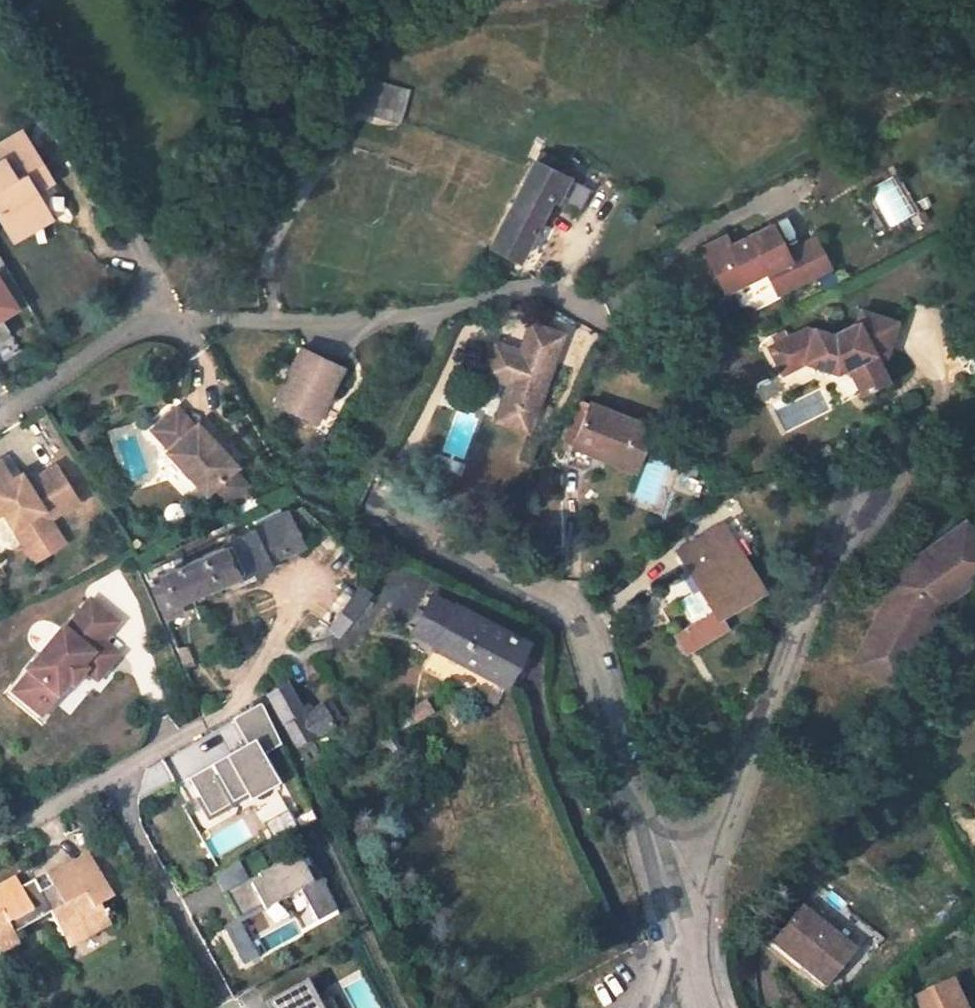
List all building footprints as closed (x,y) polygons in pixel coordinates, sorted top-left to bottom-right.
[(397,123),(407,91),(356,76),(347,109),(397,123)] [(7,230),(8,229),(44,209),(33,191),(27,182),(45,171),(19,130),(0,142),(0,156),(1,158),(0,159),(0,218),(7,230)] [(519,259),(548,199),(575,212),(587,191),(559,177),(564,167),(536,153),(489,244),(519,259)] [(33,191),(50,180),(45,171),(27,182),(33,191)] [(13,239),(49,218),(44,209),(8,229),(7,230),(13,239)] [(726,235),(705,245),(717,270),(729,265),(738,283),(767,269),(778,292),(829,267),(815,238),(788,251),(774,223),(731,244),(726,235)] [(729,265),(717,270),(726,289),(738,283),(729,265)] [(0,283),(0,320),(18,309),(0,283)] [(808,327),(796,333),(802,345),(808,346),(805,361),(836,368),(848,362),(862,390),(888,378),(881,365),(891,318),(855,312),(854,323),(832,335),(808,327)] [(529,431),(564,335),(530,323),(520,350),(495,341),(483,373),(507,383),(495,419),(529,431)] [(796,333),(769,347),(782,372),(805,361),(808,346),(802,345),(796,333)] [(305,351),(277,405),(312,422),(325,395),(333,399),(347,371),(305,351)] [(319,426),(333,399),(325,395),(312,422),(319,426)] [(635,469),(651,426),(591,403),(577,439),(613,454),(610,460),(635,469)] [(235,464),(196,420),(192,424),(175,406),(150,427),(166,445),(164,448),(175,461),(174,468),(184,479),(192,478),(204,492),(212,484),(229,503),(250,485),(233,466),(235,464)] [(0,460),(0,511),(3,509),(13,526),(25,519),(35,537),(54,526),(49,518),(77,501),(55,465),(27,482),(12,478),(1,460),(0,460)] [(300,545),(286,515),(258,528),(272,558),(300,545)] [(35,537),(25,519),(13,526),(24,543),(35,537)] [(881,583),(889,595),(928,622),(936,603),(974,575),(974,537),(964,523),(881,583)] [(761,590),(724,524),(679,549),(714,611),(685,629),(695,646),(726,627),(720,615),(761,590)] [(178,603),(230,578),(232,583),(267,566),(251,532),(148,580),(164,620),(181,611),(178,603)] [(359,580),(326,625),(339,635),(372,590),(359,580)] [(854,662),(896,684),(928,622),(889,595),(854,662)] [(455,608),(434,598),(415,631),(436,643),(435,645),(504,681),(524,642),(457,605),(455,608)] [(13,691),(42,715),(68,683),(72,686),(85,671),(96,658),(107,668),(118,655),(102,642),(117,623),(89,600),(64,631),(62,628),(27,671),(29,672),(13,691)] [(96,658),(85,671),(97,680),(107,668),(96,658)] [(271,698),(298,747),(333,727),(322,708),(302,719),(286,690),(271,698)] [(263,708),(174,750),(206,817),(278,783),(264,752),(280,744),(263,708)] [(147,770),(153,788),(172,782),(167,764),(147,770)] [(281,797),(261,806),(265,813),(261,815),(273,839),(296,827),(281,797)] [(259,958),(240,920),(312,883),(297,854),(247,879),(239,863),(215,875),(234,912),(218,920),(242,967),(259,958)] [(91,857),(49,879),(53,885),(40,892),(34,881),(20,890),(16,881),(0,889),(0,952),(19,942),(14,934),(51,915),(63,937),(82,926),(87,936),(110,923),(101,905),(113,899),(91,857)] [(298,892),(312,924),(338,912),(323,880),(298,892)] [(856,952),(800,906),(772,941),(827,987),(856,952)] [(272,1007),(320,1007),(311,981),(267,995),(272,1007)] [(952,981),(916,998),(920,1007),(964,1007),(952,981)]
